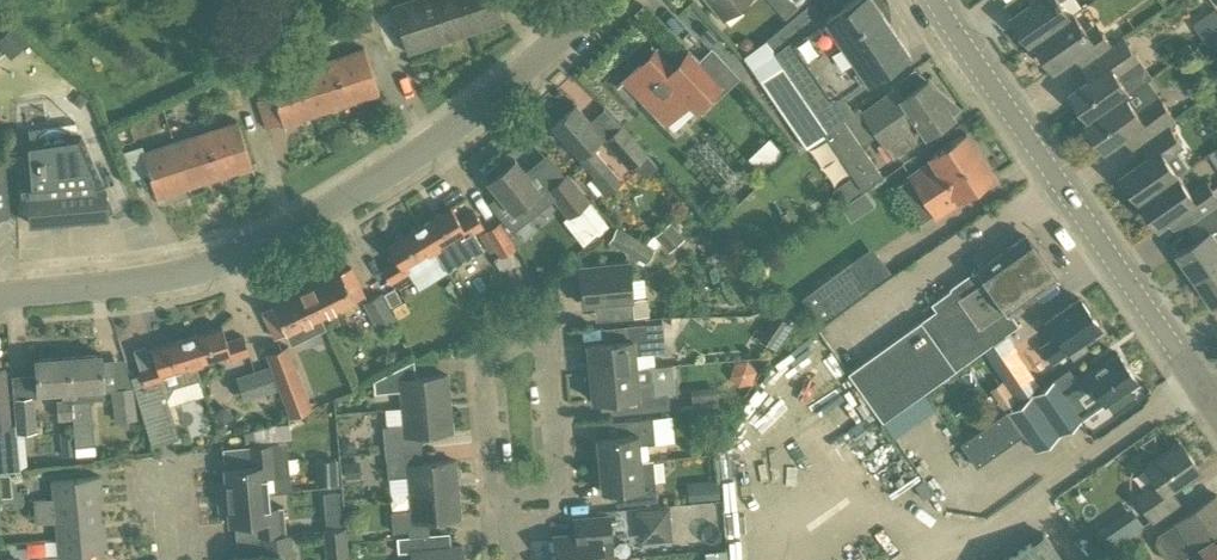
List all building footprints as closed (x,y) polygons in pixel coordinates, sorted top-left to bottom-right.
[(425,12),(455,55),(480,37),(454,0),(442,0),(425,12)] [(480,37),(506,18),(494,0),(454,0),(480,37)] [(723,19),(747,0),(707,0),(723,19)] [(856,110),(855,109),(849,113),(840,100),(910,52),(874,0),(851,0),(823,19),(820,15),(769,49),(825,131),(856,110)] [(783,17),(798,5),(794,1),(793,0),(770,0),(783,17)] [(1013,15),(1032,43),(1036,41),(1072,15),(1081,8),(1075,0),(1032,0),(1033,1),(1013,15)] [(425,12),(399,31),(429,73),(455,55),(425,12)] [(1083,65),(1113,45),(1098,23),(1088,30),(1077,14),(1073,17),(1072,15),(1036,41),(1055,68),(1075,54),(1083,65)] [(1216,30),(1216,20),(1199,32),(1203,39),(1216,30)] [(28,42),(14,25),(0,37),(0,46),(10,58),(28,42)] [(1203,39),(1209,48),(1216,43),(1216,30),(1203,39)] [(1113,45),(1083,65),(1091,77),(1072,91),(1090,118),(1086,121),(1087,121),(1126,94),(1130,91),(1119,75),(1141,60),(1126,39),(1114,47),(1113,45)] [(369,50),(341,66),(367,111),(395,95),(369,50)] [(673,68),(655,50),(625,78),(667,123),(689,104),(694,109),(718,86),(689,54),(673,68)] [(341,66),(314,82),(341,127),(367,111),(341,66)] [(1207,74),(1216,87),(1216,67),(1207,74)] [(822,134),(860,190),(880,176),(858,144),(874,133),(891,157),(953,115),(927,78),(899,97),(893,89),(857,113),(856,110),(825,131),(825,132),(822,134)] [(314,82),(288,98),(314,142),(341,127),(314,82)] [(1142,142),(1168,123),(1165,120),(1173,115),(1158,93),(1136,109),(1126,94),(1087,121),(1106,149),(1125,135),(1133,148),(1142,142)] [(288,98),(260,114),(286,159),(314,142),(288,98)] [(605,195),(621,181),(590,146),(603,135),(575,104),(551,126),(595,177),(591,180),(605,195)] [(629,169),(648,152),(622,123),(603,140),(629,169)] [(1141,199),(1178,173),(1164,153),(1180,141),(1168,123),(1142,142),(1151,155),(1123,174),(1141,199)] [(49,221),(50,227),(61,226),(61,220),(78,219),(78,218),(107,216),(107,213),(113,210),(104,189),(104,185),(103,185),(85,142),(80,130),(22,138),(26,186),(20,186),(21,193),(27,192),(29,223),(49,221)] [(929,155),(931,159),(909,174),(936,215),(974,190),(972,187),(992,174),(965,132),(929,155)] [(220,134),(191,148),(214,194),(243,180),(220,134)] [(191,148),(164,162),(187,208),(214,194),(191,148)] [(545,179),(563,169),(554,152),(536,162),(545,179)] [(490,177),(488,179),(498,193),(488,201),(510,230),(548,200),(539,189),(538,189),(514,158),(504,167),(499,161),(485,171),(490,177)] [(164,162),(135,176),(158,223),(187,208),(164,162)] [(582,244),(607,223),(589,200),(590,200),(567,172),(545,189),(566,216),(562,219),(582,244)] [(1216,204),(1216,203),(1216,194),(1206,178),(1189,190),(1178,173),(1141,199),(1159,226),(1169,219),(1178,231),(1216,204)] [(868,189),(845,204),(854,219),(878,203),(868,189)] [(1216,263),(1216,204),(1178,231),(1179,232),(1188,225),(1198,239),(1178,253),(1196,278),(1216,263)] [(418,226),(432,249),(459,232),(463,237),(483,225),(474,210),(458,220),(450,206),(418,226)] [(499,256),(515,246),(500,220),(473,236),(483,254),(494,248),(499,256)] [(668,251),(684,238),(670,221),(654,234),(668,251)] [(406,265),(432,249),(418,226),(387,245),(396,259),(381,268),(390,283),(410,270),(406,265)] [(646,262),(654,247),(616,226),(608,241),(646,262)] [(1009,312),(1056,279),(1025,235),(967,276),(930,302),(935,309),(848,371),(883,420),(1004,334),(1018,324),(1009,312)] [(819,322),(869,286),(851,261),(801,297),(819,322)] [(583,303),(631,299),(627,263),(580,267),(583,303)] [(1196,278),(1214,304),(1216,301),(1216,263),(1196,278)] [(306,289),(319,316),(365,294),(352,267),(306,289)] [(394,287),(384,293),(390,306),(401,300),(394,287)] [(319,316),(306,289),(261,311),(274,338),(319,316)] [(377,328),(392,319),(379,293),(363,302),(377,328)] [(1056,335),(1040,346),(1051,362),(1067,350),(1072,358),(1088,348),(1082,340),(1100,327),(1079,297),(1045,320),(1056,335)] [(776,312),(758,337),(774,349),(792,324),(776,312)] [(590,371),(635,367),(634,354),(665,351),(662,321),(626,325),(628,339),(587,343),(590,371)] [(194,363),(223,353),(226,360),(249,353),(243,334),(225,340),(221,326),(185,337),(194,363)] [(1038,382),(1005,336),(983,351),(1015,399),(1038,382)] [(199,377),(194,363),(185,337),(150,349),(155,364),(139,369),(140,373),(130,376),(152,444),(178,436),(166,397),(173,386),(199,377)] [(289,417),(312,407),(288,344),(265,353),(289,417)] [(1023,432),(1022,433),(1034,450),(1136,381),(1116,352),(1083,375),(1077,379),(1069,367),(1008,410),(1023,432)] [(100,354),(67,356),(70,388),(102,386),(100,354)] [(57,419),(73,418),(71,400),(70,388),(67,356),(34,359),(36,391),(62,389),(63,399),(56,399),(57,419)] [(757,382),(756,363),(734,365),(735,383),(757,382)] [(243,400),(276,388),(268,365),(235,376),(243,400)] [(635,367),(590,371),(590,374),(585,375),(583,379),(585,393),(587,396),(592,396),(592,400),(636,396),(637,410),(668,407),(667,391),(654,393),(651,366),(635,367)] [(0,369),(0,425),(8,424),(3,369),(0,369)] [(401,407),(449,403),(446,374),(399,379),(394,379),(393,370),(374,380),(375,391),(400,389),(401,407)] [(114,420),(136,418),(133,386),(111,388),(114,420)] [(36,430),(34,397),(31,397),(31,396),(23,396),(15,397),(15,398),(13,399),(15,431),(36,430)] [(94,454),(91,399),(71,400),(73,418),(74,430),(76,455),(94,454)] [(385,452),(421,449),(420,434),(451,432),(449,403),(401,407),(403,424),(383,426),(385,452)] [(1023,432),(1008,410),(1006,411),(1005,409),(959,442),(975,465),(1022,433),(1023,432)] [(841,486),(866,471),(831,412),(806,427),(841,486)] [(662,416),(652,417),(653,425),(663,425),(662,416)] [(598,463),(647,458),(646,443),(654,442),(652,417),(624,419),(625,434),(596,436),(598,463)] [(61,456),(76,455),(74,430),(59,431),(61,456)] [(19,469),(18,467),(16,438),(0,440),(0,451),(2,470),(19,469)] [(1152,522),(1180,502),(1170,487),(1198,468),(1179,441),(1144,465),(1153,478),(1132,493),(1152,522)] [(216,483),(218,496),(268,492),(290,490),(288,474),(279,475),(276,443),(251,445),(253,466),(224,468),(225,482),(216,483)] [(409,493),(457,489),(454,461),(422,464),(421,449),(385,452),(387,477),(408,475),(409,493)] [(647,458),(598,463),(601,490),(636,487),(637,501),(656,500),(652,459),(648,459),(647,458)] [(337,459),(314,460),(316,484),(339,483),(337,459)] [(0,474),(0,480),(0,485),(11,484),(10,473),(0,474)] [(35,511),(99,505),(98,488),(101,488),(100,475),(51,480),(53,497),(34,498),(35,511)] [(691,481),(692,499),(723,497),(722,479),(691,481)] [(457,489),(409,493),(411,510),(391,512),(393,531),(408,529),(407,522),(412,522),(459,518),(457,489)] [(268,492),(218,496),(219,510),(228,509),(229,523),(254,521),(256,536),(285,534),(283,507),(269,508),(268,492)] [(1216,494),(1175,520),(1176,521),(1157,533),(1154,543),(1165,559),(1168,559),(1178,559),(1199,547),(1207,559),(1216,559),(1216,496),(1216,494)] [(56,537),(105,533),(104,521),(101,521),(99,505),(35,511),(36,523),(55,521),(56,537)] [(637,521),(659,518),(661,539),(672,538),(669,506),(657,507),(635,510),(637,521)] [(1108,550),(1143,525),(1130,506),(1095,531),(1108,550)] [(326,525),(340,523),(339,507),(324,509),(326,525)] [(552,535),(554,559),(581,559),(602,558),(613,557),(612,540),(610,516),(573,519),(575,533),(552,535)] [(323,529),(325,559),(348,558),(345,527),(323,529)] [(103,546),(106,545),(105,533),(56,537),(58,554),(39,556),(39,559),(104,559),(103,546)] [(290,533),(285,534),(256,536),(258,553),(233,555),(233,559),(292,559),(290,533)] [(462,545),(427,548),(426,534),(396,537),(398,552),(410,551),(411,559),(463,559),(462,545)] [(1045,534),(1007,559),(1063,559),(1045,534)]
